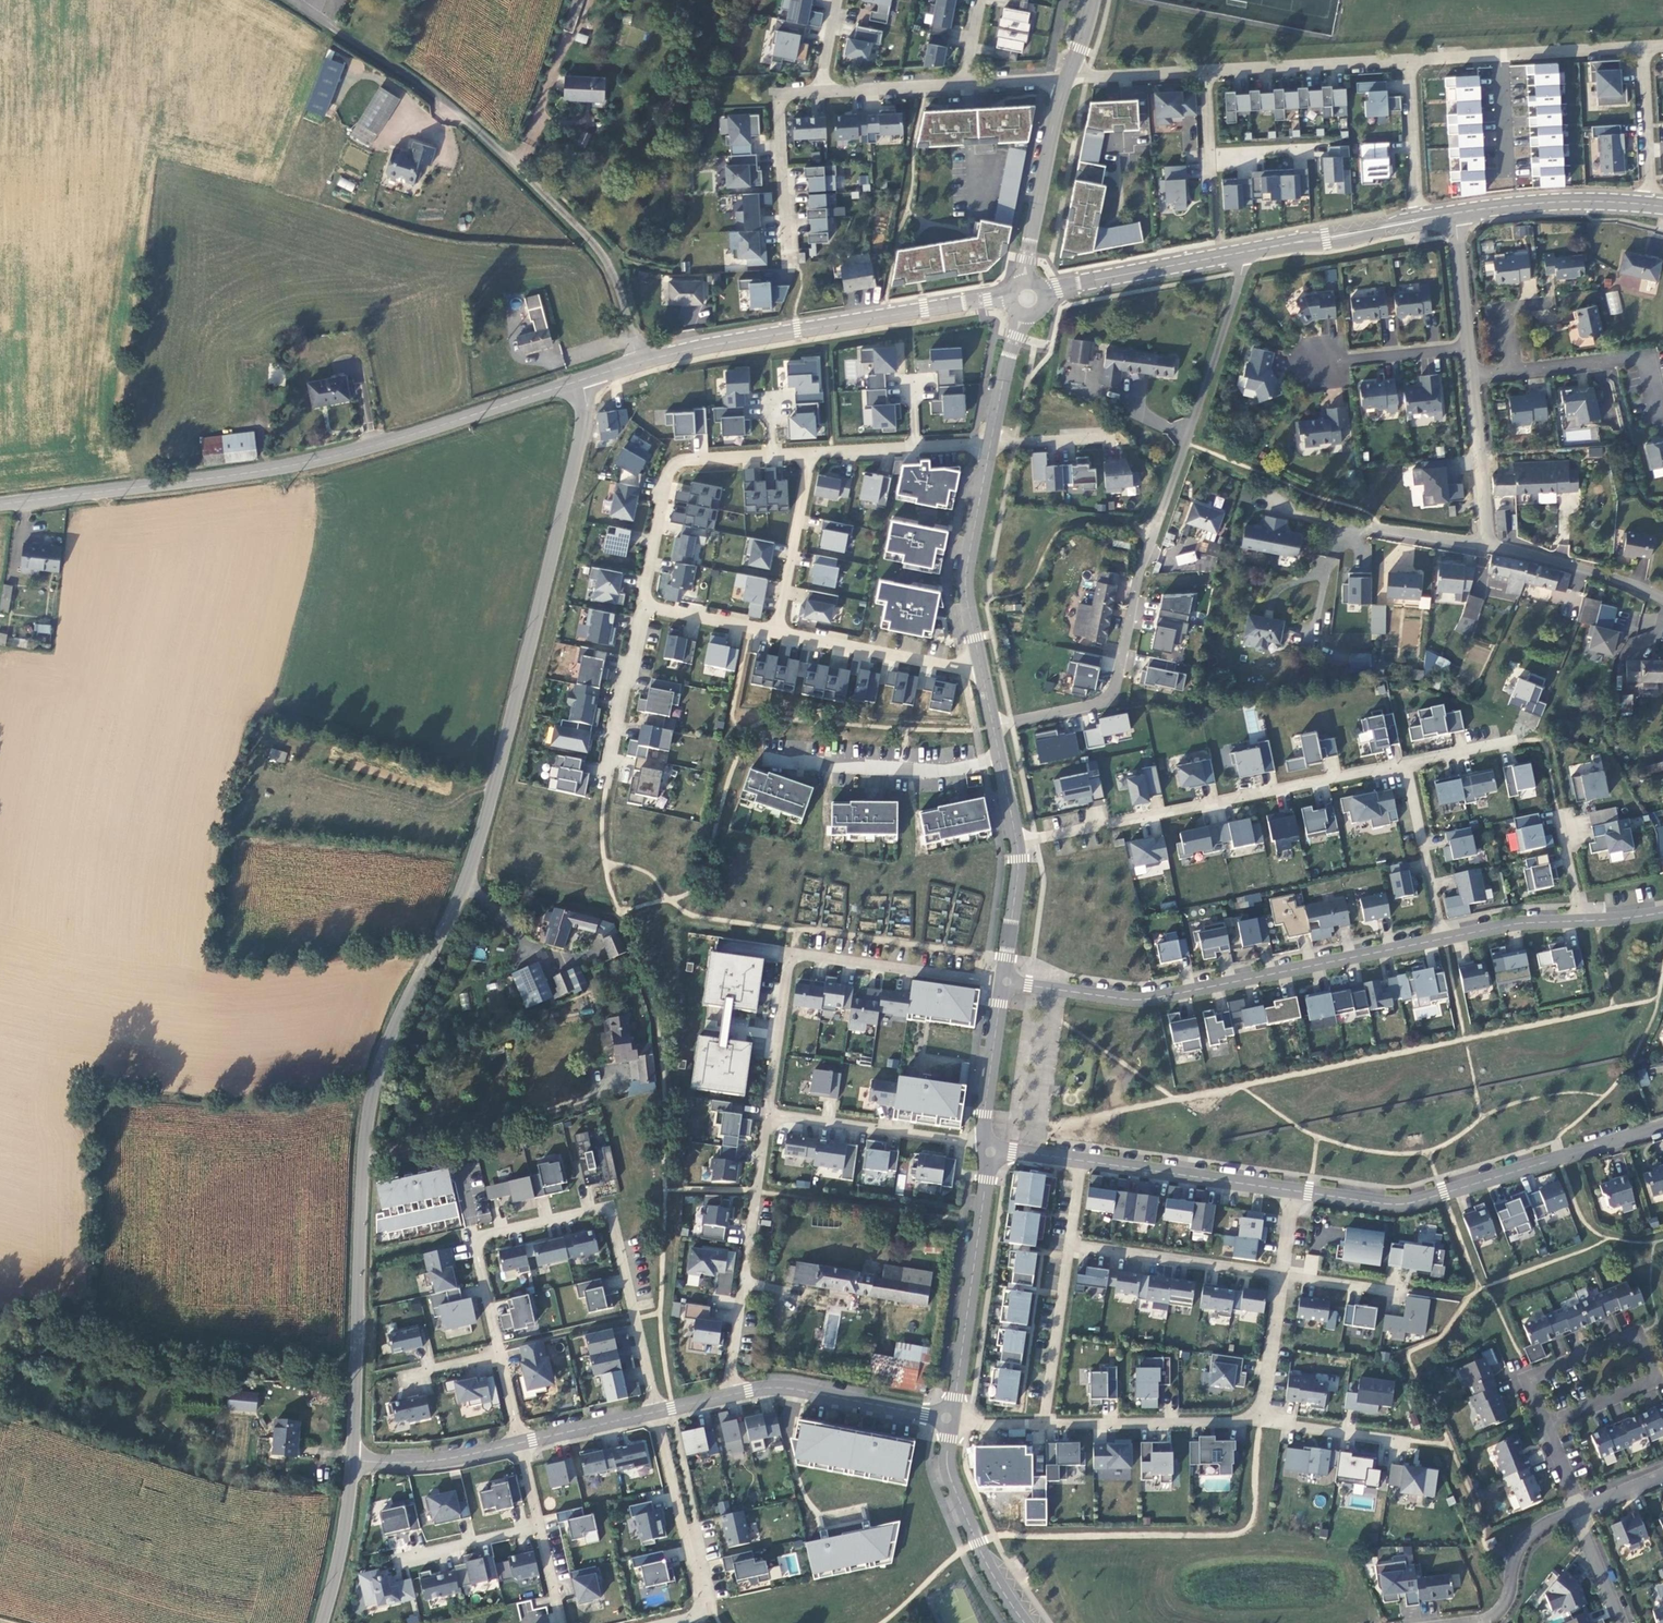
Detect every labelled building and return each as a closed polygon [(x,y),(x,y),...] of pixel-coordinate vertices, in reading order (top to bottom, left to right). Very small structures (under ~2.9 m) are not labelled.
[(820,27),(823,13),(810,10),(812,0),(782,0),(781,9),(789,10),(787,20),(807,24),(820,27)] [(877,3),(878,5),(877,11),(871,10),(869,20),(887,23),(892,0),(862,0),(877,3)] [(1019,10),(1004,7),(1002,18),(1000,17),(996,36),(998,37),(996,47),(1011,50),(1009,59),(1016,60),(1018,51),(1022,52),(1024,42),(1027,43),(1030,23),(1028,23),(1030,12),(1026,12),(1028,0),(1021,0),(1019,10)] [(949,36),(954,8),(936,4),(930,3),(928,14),(934,15),(930,32),(949,36)] [(564,12),(560,26),(567,28),(571,14),(564,12)] [(795,59),(806,61),(809,44),(803,43),(799,42),(801,35),(805,36),(807,24),(787,20),(777,18),(772,43),(775,43),(771,61),(782,63),(783,59),(795,61),(795,59)] [(880,44),(883,31),(857,25),(854,39),(847,38),(844,54),(868,59),(871,42),(880,44)] [(924,66),(943,65),(949,36),(930,32),(924,66)] [(327,58),(305,108),(322,116),(344,66),(327,58)] [(1619,60),(1590,61),(1591,82),(1596,82),(1598,105),(1627,104),(1626,88),(1621,89),(1621,83),(1619,60)] [(1565,187),(1560,63),(1526,64),(1529,132),(1530,132),(1532,178),(1539,177),(1540,188),(1565,187)] [(1446,76),(1448,182),(1460,182),(1460,195),(1484,194),(1482,75),(1446,76)] [(568,79),(567,102),(605,103),(606,80),(568,79)] [(1372,81),(1356,82),(1357,92),(1368,92),(1368,101),(1365,101),(1365,116),(1388,115),(1388,111),(1401,110),(1400,95),(1387,96),(1386,90),(1373,91),(1372,81)] [(1386,90),(1386,81),(1372,81),(1373,91),(1386,90)] [(1332,105),(1346,105),(1346,88),(1332,89),(1331,85),(1321,86),(1321,90),(1322,106),(1323,118),(1333,117),(1332,105)] [(396,98),(377,87),(356,122),(372,132),(375,133),(396,98)] [(1297,91),(1298,107),(1322,106),(1321,90),(1307,90),(1307,87),(1297,87),(1297,91)] [(1273,92),(1274,109),(1275,120),(1285,120),(1284,108),(1298,107),(1297,91),(1283,92),(1283,88),(1273,89),(1273,92)] [(1249,90),(1249,94),(1250,110),(1274,109),(1273,92),(1259,93),(1259,90),(1249,90)] [(1169,115),(1197,113),(1195,91),(1160,93),(1160,97),(1155,97),(1157,123),(1170,122),(1169,115)] [(1237,122),(1236,111),(1250,110),(1249,94),(1235,94),(1235,91),(1225,91),(1226,123),(1237,122)] [(1137,100),(1090,102),(1086,127),(1103,130),(1139,129),(1137,100)] [(1031,105),(924,111),(917,142),(928,141),(928,145),(964,143),(964,138),(997,136),(997,141),(1010,141),(1008,153),(1025,157),(1031,123),(1031,105)] [(867,134),(868,143),(876,142),(876,134),(903,133),(902,112),(896,112),(895,109),(880,110),(880,113),(866,114),(867,134)] [(760,135),(759,114),(729,116),(730,135),(726,135),(726,145),(730,145),(731,155),(751,154),(751,143),(749,143),(748,136),(750,136),(760,135)] [(867,134),(866,114),(833,116),(835,139),(859,137),(859,134),(867,134)] [(827,140),(825,117),(793,118),(794,138),(809,137),(809,141),(827,140)] [(356,122),(348,133),(365,144),(372,132),(356,122)] [(1626,173),(1625,159),(1623,159),(1623,150),(1624,149),(1623,133),(1621,134),(1620,125),(1592,126),(1592,137),(1598,137),(1598,152),(1600,151),(1601,172),(1613,171),(1613,174),(1626,173)] [(1103,130),(1086,127),(1081,150),(1100,154),(1103,130)] [(392,145),(385,168),(387,172),(394,175),(399,172),(403,174),(405,178),(412,180),(416,178),(419,171),(416,170),(419,158),(429,161),(435,144),(412,137),(408,150),(392,145)] [(1390,158),(1389,142),(1360,144),(1361,182),(1372,182),(1372,179),(1389,178),(1389,175),(1393,175),(1393,164),(1390,164),(1389,164),(1388,158),(1390,158)] [(1322,157),(1324,194),(1351,193),(1350,168),(1343,168),(1342,158),(1349,157),(1349,146),(1329,146),(1329,156),(1322,157)] [(1081,171),(1079,180),(1075,179),(1070,207),(1074,208),(1072,220),(1068,219),(1061,250),(1077,253),(1143,241),(1139,222),(1108,228),(1107,232),(1097,230),(1097,226),(1098,225),(1093,224),(1096,212),(1100,213),(1105,185),(1102,185),(1105,166),(1098,164),(1100,154),(1081,150),(1077,170),(1081,171)] [(820,152),(811,153),(812,162),(821,161),(820,152)] [(1025,157),(1008,153),(994,222),(1011,225),(1025,157)] [(726,165),(727,187),(762,185),(762,170),(757,170),(756,154),(751,154),(731,155),(728,155),(729,165),(726,165)] [(808,177),(809,191),(826,190),(825,176),(836,175),(836,165),(804,167),(805,177),(808,177)] [(1187,188),(1185,165),(1165,166),(1165,180),(1160,180),(1161,191),(1166,191),(1167,202),(1175,202),(1175,210),(1186,209),(1185,188),(1187,188)] [(1307,170),(1253,171),(1254,198),(1307,198),(1307,170)] [(1517,185),(1529,185),(1529,170),(1517,170),(1517,185)] [(859,176),(860,191),(870,190),(870,184),(868,184),(867,175),(859,176)] [(352,192),(356,183),(340,176),(336,185),(352,192)] [(1246,197),(1247,179),(1223,179),(1223,208),(1249,208),(1249,197),(1246,197)] [(759,193),(743,194),(744,211),(736,212),(737,231),(761,229),(759,193)] [(809,194),(810,208),(806,208),(807,218),(810,218),(827,217),(826,193),(809,194)] [(845,207),(833,207),(833,216),(845,215),(845,207)] [(808,232),(808,242),(811,242),(815,242),(829,241),(827,217),(810,218),(811,232),(808,232)] [(898,249),(893,280),(904,278),(905,283),(927,279),(926,274),(956,269),(957,274),(987,269),(1000,256),(1003,242),(1008,243),(1011,225),(994,222),(981,219),(977,236),(898,249)] [(759,243),(761,243),(761,229),(737,231),(729,231),(730,249),(733,248),(734,258),(747,257),(747,265),(767,264),(766,249),(760,250),(759,243)] [(1529,280),(1526,252),(1515,254),(1515,258),(1492,261),(1494,281),(1498,283),(1505,282),(1508,284),(1518,283),(1518,282),(1529,280)] [(1581,255),(1553,258),(1552,252),(1542,253),(1544,273),(1554,272),(1555,279),(1574,277),(1575,275),(1583,274),(1581,255)] [(1629,252),(1625,271),(1656,278),(1660,258),(1629,252)] [(874,282),(870,260),(842,265),(846,287),(874,282)] [(956,269),(926,274),(927,279),(957,274),(956,269)] [(1336,270),(1326,270),(1326,281),(1337,281),(1336,270)] [(766,308),(766,300),(778,300),(784,284),(770,284),(770,288),(765,288),(765,284),(765,281),(756,281),(756,277),(733,277),(734,288),(744,287),(745,305),(756,305),(756,308),(766,308)] [(672,298),(701,299),(702,279),(672,278),(672,298)] [(1421,290),(1394,293),(1396,317),(1404,315),(1406,317),(1408,314),(1432,312),(1429,286),(1421,287),(1421,290)] [(1388,315),(1385,289),(1376,290),(1377,294),(1355,296),(1351,299),(1353,317),(1356,321),(1360,321),(1365,317),(1368,319),(1375,319),(1388,315)] [(1610,315),(1623,313),(1618,290),(1605,293),(1610,315)] [(1336,315),(1333,294),(1318,297),(1317,292),(1307,294),(1297,299),(1300,307),(1296,313),(1303,322),(1310,320),(1313,316),(1319,315),(1322,314),(1323,317),(1336,315)] [(534,321),(536,330),(547,327),(549,326),(539,293),(524,298),(531,321),(534,321)] [(1602,334),(1595,304),(1575,309),(1579,321),(1577,323),(1580,336),(1602,334)] [(552,342),(547,327),(536,330),(518,335),(522,351),(552,342)] [(1092,343),(1072,340),(1069,362),(1086,365),(1087,360),(1090,361),(1092,343)] [(1273,351),(1252,345),(1247,364),(1244,375),(1246,376),(1244,385),(1251,388),(1253,386),(1258,390),(1260,393),(1258,394),(1260,400),(1279,391),(1271,371),(1267,370),(1273,351)] [(872,388),(886,387),(885,370),(896,370),(894,346),(860,348),(861,361),(874,361),(874,373),(867,374),(868,388),(872,388)] [(937,385),(963,383),(960,348),(929,349),(932,372),(937,372),(937,385)] [(1172,375),(1174,357),(1105,349),(1101,384),(1119,386),(1121,370),(1172,375)] [(817,401),(823,401),(822,390),(818,391),(818,381),(811,381),(810,373),(817,373),(817,358),(803,359),(803,361),(786,362),(787,386),(796,385),(797,392),(794,392),(794,402),(817,401)] [(723,396),(724,406),(736,405),(743,405),(742,391),(748,391),(747,367),(735,368),(736,370),(724,371),(726,396),(723,396)] [(652,374),(650,368),(633,375),(634,380),(652,374)] [(1417,385),(1403,387),(1405,413),(1421,411),(1427,415),(1434,414),(1434,418),(1441,417),(1437,373),(1420,375),(1421,388),(1417,385)] [(1398,411),(1394,378),(1385,379),(1383,382),(1379,382),(1375,380),(1366,381),(1361,387),(1362,404),(1366,407),(1373,406),(1378,409),(1387,408),(1387,412),(1398,411)] [(347,379),(336,381),(312,386),(316,407),(351,400),(347,379)] [(931,399),(931,412),(943,412),(943,413),(948,413),(948,416),(965,415),(963,383),(937,385),(938,394),(942,394),(942,398),(931,399)] [(1255,390),(1258,394),(1260,393),(1258,390),(1253,386),(1251,388),(1255,390)] [(900,402),(886,403),(886,387),(872,388),(868,388),(865,389),(866,405),(872,404),(873,426),(882,426),(882,431),(895,430),(895,418),(900,418),(900,402)] [(1599,421),(1592,387),(1586,388),(1585,392),(1580,393),(1576,388),(1559,390),(1561,401),(1564,406),(1566,416),(1580,413),(1582,423),(1599,421)] [(1518,395),(1507,397),(1510,422),(1513,425),(1529,423),(1532,418),(1545,417),(1543,391),(1529,393),(1529,396),(1521,397),(1518,395)] [(819,424),(817,401),(794,402),(795,411),(789,418),(791,438),(817,437),(816,424),(819,424)] [(724,406),(713,406),(713,421),(720,420),(721,434),(750,433),(749,418),(743,418),(743,405),(736,405),(724,406)] [(1327,418),(1297,421),(1298,429),(1302,432),(1303,444),(1318,443),(1320,441),(1327,440),(1330,442),(1341,441),(1339,426),(1346,425),(1345,406),(1326,407),(1327,418)] [(706,433),(704,407),(692,407),(692,411),(664,412),(665,424),(673,423),(673,438),(684,438),(684,434),(706,433)] [(620,409),(610,411),(613,422),(622,419),(620,409)] [(610,411),(596,414),(595,419),(600,439),(616,435),(613,422),(610,411)] [(204,438),(206,456),(257,451),(255,434),(204,438)] [(707,434),(694,434),(695,451),(708,451),(707,434)] [(1662,468),(1662,437),(1655,439),(1656,442),(1644,444),(1649,469),(1662,466),(1662,468)] [(621,466),(618,482),(639,486),(642,472),(637,471),(644,460),(646,460),(650,453),(627,439),(614,462),(621,466)] [(1588,457),(1602,457),(1602,448),(1589,447),(1588,457)] [(1062,464),(1046,465),(1045,451),(1032,452),(1034,479),(1045,478),(1046,489),(1063,488),(1063,482),(1062,464)] [(1083,489),(1096,488),(1095,467),(1089,468),(1088,455),(1076,456),(1076,464),(1072,464),(1072,463),(1062,464),(1063,482),(1082,481),(1083,489)] [(1131,470),(1125,457),(1117,461),(1103,462),(1105,490),(1121,489),(1120,485),(1139,484),(1137,470),(1131,471),(1131,470)] [(920,464),(904,465),(896,500),(951,510),(961,466),(931,469),(930,458),(920,459),(920,464)] [(1513,465),(1514,474),(1514,494),(1577,490),(1576,465),(1554,466),(1554,463),(1513,465)] [(1423,484),(1424,504),(1464,502),(1463,483),(1447,484),(1446,467),(1412,468),(1413,485),(1423,484)] [(765,469),(767,512),(789,511),(786,468),(765,469)] [(767,512),(765,469),(744,470),(745,513),(767,512)] [(875,505),(885,507),(891,476),(864,471),(859,497),(876,501),(875,505)] [(837,498),(838,494),(848,496),(851,478),(832,474),(832,476),(818,474),(814,494),(837,498)] [(1495,495),(1514,494),(1514,474),(1495,475),(1492,475),(1493,494),(1495,495)] [(618,482),(616,481),(614,491),(615,491),(613,500),(610,514),(620,516),(619,518),(632,521),(635,507),(633,507),(634,504),(636,502),(639,486),(618,482)] [(675,503),(718,510),(721,489),(692,484),(690,493),(677,491),(675,503)] [(1412,485),(1410,506),(1422,507),(1424,486),(1412,485)] [(694,526),(707,528),(714,529),(718,510),(675,503),(671,521),(683,524),(694,526)] [(1190,506),(1185,523),(1189,524),(1215,531),(1220,514),(1190,506)] [(1507,511),(1496,510),(1496,536),(1503,538),(1503,530),(1507,530),(1507,511)] [(1264,529),(1284,533),(1286,519),(1267,515),(1264,529)] [(919,521),(892,516),(884,559),(903,563),(903,567),(940,575),(950,527),(919,521)] [(851,534),(853,525),(823,519),(817,545),(844,551),(847,534),(851,534)] [(676,561),(690,563),(695,541),(704,543),(707,528),(694,526),(683,524),(680,537),(676,536),(671,560),(676,561)] [(609,525),(603,550),(626,555),(631,529),(609,525)] [(1255,527),(1246,525),(1242,546),(1298,557),(1302,536),(1293,534),(1286,533),(1284,533),(1264,529),(1262,528),(1255,527)] [(1215,542),(1217,534),(1207,531),(1205,539),(1215,542)] [(1653,536),(1626,533),(1623,535),(1622,541),(1625,543),(1623,555),(1638,556),(1638,554),(1651,556),(1653,536)] [(774,541),(749,536),(746,552),(750,553),(748,563),(769,567),(774,541)] [(1192,539),(1194,547),(1197,558),(1212,552),(1213,543),(1192,539)] [(35,567),(59,571),(62,550),(27,546),(24,573),(34,575),(35,567)] [(1170,555),(1174,566),(1197,558),(1194,547),(1170,555)] [(835,566),(837,558),(816,554),(812,573),(814,573),(812,581),(834,586),(838,567),(835,566)] [(1508,583),(1508,587),(1519,592),(1523,582),(1528,561),(1512,558),(1492,555),(1488,573),(1491,573),(1490,579),(1508,583)] [(690,588),(695,564),(690,563),(676,561),(671,585),(690,588)] [(1563,591),(1568,573),(1537,566),(1537,563),(1528,561),(1523,582),(1563,591)] [(1472,569),(1461,568),(1461,565),(1436,563),(1434,590),(1454,592),(1453,600),(1463,601),(1464,598),(1465,595),(1470,580),(1472,569)] [(591,565),(589,577),(597,579),(593,598),(623,604),(625,593),(618,591),(622,571),(591,565)] [(1100,639),(1113,574),(1091,570),(1085,602),(1080,626),(1075,624),(1073,631),(1073,634),(1100,639)] [(767,578),(736,572),(734,584),(744,586),(742,599),(750,600),(748,614),(759,616),(767,578)] [(1389,573),(1388,595),(1420,597),(1421,574),(1389,573)] [(940,593),(941,587),(914,582),(909,585),(879,579),(875,603),(883,605),(879,627),(931,638),(938,606),(944,608),(940,593)] [(15,586),(5,585),(3,606),(2,610),(11,612),(15,586)] [(838,595),(809,589),(806,604),(801,603),(799,615),(830,621),(834,604),(836,604),(838,595)] [(1193,591),(1158,594),(1154,615),(1184,621),(1186,609),(1189,609),(1193,591)] [(1464,598),(1463,601),(1458,615),(1473,620),(1479,599),(1465,595),(1464,598)] [(1582,607),(1598,611),(1599,605),(1600,602),(1584,598),(1582,607)] [(1069,630),(1073,631),(1075,624),(1080,626),(1085,602),(1075,600),(1069,630)] [(1385,604),(1369,603),(1369,632),(1383,633),(1383,623),(1385,623),(1385,604)] [(1615,609),(1599,605),(1598,611),(1594,627),(1590,626),(1587,636),(1591,637),(1588,649),(1611,655),(1614,643),(1618,644),(1621,634),(1603,629),(1604,624),(1611,626),(1615,609)] [(614,612),(589,607),(586,623),(589,624),(587,638),(612,643),(615,631),(611,630),(612,626),(614,612)] [(1594,627),(1598,611),(1582,607),(1578,623),(1590,626),(1594,627)] [(1283,621),(1248,614),(1243,645),(1255,647),(1257,650),(1263,651),(1267,649),(1268,640),(1280,642),(1280,640),(1283,621)] [(1182,634),(1185,621),(1184,621),(1154,615),(1148,647),(1168,651),(1170,641),(1177,642),(1178,633),(1182,634)] [(50,634),(51,625),(35,624),(34,633),(50,634)] [(664,658),(692,664),(696,641),(680,638),(682,630),(670,628),(664,658)] [(739,650),(725,647),(726,639),(710,636),(704,665),(735,671),(739,650)] [(1484,663),(1490,649),(1475,643),(1469,658),(1484,663)] [(599,689),(601,679),(607,680),(609,669),(603,668),(605,660),(594,658),(596,649),(580,646),(577,663),(580,664),(576,684),(599,689)] [(1100,679),(1095,678),(1099,655),(1071,650),(1069,661),(1066,660),(1064,673),(1072,674),(1069,693),(1083,696),(1085,688),(1098,690),(1100,679)] [(1369,653),(1350,653),(1350,674),(1369,674),(1369,653)] [(751,685),(772,689),(777,665),(779,658),(757,654),(751,685)] [(1183,672),(1171,669),(1173,660),(1146,655),(1144,669),(1139,668),(1136,682),(1152,685),(1153,681),(1172,685),(1172,686),(1180,688),(1183,672)] [(794,693),(797,677),(800,661),(800,660),(788,658),(787,667),(777,665),(772,689),(794,693)] [(1643,658),(1643,660),(1642,681),(1662,681),(1662,659),(1643,658)] [(852,699),(875,703),(880,674),(858,668),(859,661),(853,660),(851,670),(850,674),(857,676),(852,699)] [(1627,681),(1642,681),(1643,660),(1627,660),(1627,681)] [(823,698),(830,666),(800,661),(797,677),(804,678),(801,695),(823,698)] [(845,703),(850,674),(851,670),(830,666),(823,698),(845,703)] [(1522,670),(1508,703),(1541,717),(1546,704),(1537,700),(1546,679),(1522,670)] [(916,690),(919,676),(888,671),(885,686),(894,688),(892,703),(914,707),(916,690)] [(1412,671),(1411,679),(1424,680),(1425,673),(1412,671)] [(950,713),(956,684),(936,681),(936,679),(919,676),(916,690),(932,693),(929,709),(950,713)] [(663,729),(665,716),(669,717),(672,704),(678,705),(680,694),(679,694),(681,684),(652,678),(647,700),(639,698),(636,711),(648,713),(645,726),(663,729)] [(596,698),(597,698),(599,689),(576,684),(575,684),(573,693),(569,692),(566,704),(572,705),(569,721),(579,723),(597,726),(601,709),(596,708),(596,705),(595,704),(596,698)] [(1631,695),(1622,695),(1622,708),(1631,708),(1631,695)] [(1429,734),(1430,737),(1464,730),(1459,710),(1444,713),(1442,705),(1417,710),(1420,725),(1408,727),(1411,740),(1424,738),(1423,735),(1429,734)] [(671,716),(680,717),(681,709),(672,708),(671,716)] [(1399,743),(1392,713),(1382,715),(1381,709),(1371,711),(1372,717),(1360,719),(1363,732),(1372,730),(1374,740),(1368,741),(1370,752),(1383,749),(1382,745),(1388,744),(1388,745),(1399,743)] [(1536,729),(1540,718),(1520,710),(1516,722),(1536,729)] [(1082,730),(1086,747),(1103,743),(1101,734),(1129,728),(1125,712),(1097,718),(1098,722),(1094,723),(1095,727),(1082,730)] [(562,719),(560,727),(555,726),(551,745),(587,752),(590,733),(577,731),(579,723),(569,721),(562,719)] [(639,741),(630,739),(626,755),(636,757),(646,759),(648,748),(659,750),(663,729),(645,726),(642,725),(639,741)] [(1044,762),(1079,754),(1074,732),(1064,734),(1057,736),(1056,733),(1055,729),(1032,734),(1037,755),(1042,754),(1044,762)] [(1306,766),(1306,762),(1322,759),(1321,756),(1337,753),(1334,736),(1318,739),(1316,729),(1299,733),(1303,755),(1285,759),(1287,770),(1306,766)] [(1239,776),(1250,774),(1250,772),(1256,770),(1257,772),(1274,769),(1268,738),(1257,740),(1258,746),(1229,752),(1232,763),(1236,762),(1239,776)] [(270,748),(268,760),(284,763),(287,752),(270,748)] [(583,772),(585,760),(557,755),(555,767),(559,768),(557,779),(558,779),(556,790),(585,796),(589,777),(582,776),(583,772)] [(657,799),(664,762),(646,759),(636,757),(633,770),(640,771),(638,777),(632,776),(627,802),(642,805),(644,796),(657,799)] [(1210,757),(1176,764),(1180,785),(1188,783),(1189,786),(1215,781),(1210,757)] [(1517,791),(1534,787),(1529,761),(1502,766),(1508,796),(1518,794),(1517,791)] [(1161,792),(1155,764),(1141,767),(1142,773),(1126,776),(1132,803),(1149,799),(1148,795),(1161,792)] [(769,774),(751,767),(740,798),(802,820),(813,789),(795,782),(791,792),(787,790),(790,781),(782,778),(783,775),(769,774)] [(1459,775),(1464,800),(1465,803),(1476,801),(1475,798),(1486,796),(1485,792),(1496,790),(1491,769),(1475,772),(1476,775),(1469,776),(1469,773),(1459,775)] [(1585,799),(1608,794),(1603,770),(1571,776),(1574,791),(1583,790),(1585,799)] [(1087,771),(1053,779),(1056,792),(1062,791),(1064,799),(1077,796),(1078,803),(1088,801),(1086,794),(1091,793),(1092,800),(1104,797),(1099,773),(1088,776),(1087,771)] [(1459,775),(1434,780),(1439,805),(1464,800),(1459,775)] [(1355,795),(1340,798),(1343,812),(1349,811),(1351,823),(1370,819),(1372,827),(1390,824),(1387,811),(1395,809),(1391,789),(1355,797),(1355,795)] [(1583,790),(1574,791),(1576,801),(1585,799),(1583,790)] [(951,802),(938,808),(919,812),(926,844),(990,830),(984,798),(965,802),(967,812),(962,813),(960,803),(951,805),(951,802)] [(864,799),(851,803),(831,802),(831,835),(897,836),(897,803),(878,803),(878,813),(873,812),(873,803),(864,803),(864,799)] [(1326,834),(1338,831),(1332,801),(1324,803),(1325,808),(1312,811),(1311,806),(1301,808),(1306,834),(1325,830),(1326,834)] [(1293,809),(1266,815),(1271,841),(1274,840),(1276,851),(1292,848),(1290,841),(1299,840),(1293,809)] [(1398,820),(1395,809),(1387,811),(1390,822),(1398,820)] [(1520,851),(1552,844),(1550,834),(1543,836),(1538,812),(1513,817),(1516,829),(1515,829),(1520,851)] [(1233,848),(1263,842),(1259,823),(1250,825),(1249,818),(1237,820),(1238,823),(1235,824),(1234,822),(1218,825),(1222,842),(1231,840),(1233,848)] [(1630,829),(1628,818),(1604,823),(1606,833),(1599,835),(1600,840),(1589,842),(1591,853),(1607,849),(1608,853),(1621,850),(1622,853),(1633,851),(1629,829),(1630,829)] [(1160,822),(1142,825),(1143,837),(1162,835),(1160,822)] [(1604,823),(1591,826),(1594,841),(1600,840),(1599,835),(1606,833),(1604,823)] [(1222,842),(1218,825),(1207,827),(1207,829),(1197,831),(1197,829),(1179,833),(1181,842),(1176,843),(1179,858),(1193,856),(1192,852),(1202,850),(1203,854),(1219,850),(1218,844),(1222,843),(1222,842)] [(1476,854),(1470,827),(1445,832),(1447,842),(1448,841),(1449,846),(1442,847),(1445,861),(1476,854)] [(1168,860),(1163,836),(1153,838),(1153,840),(1139,843),(1138,841),(1127,844),(1130,857),(1133,856),(1135,866),(1145,864),(1146,867),(1159,864),(1158,862),(1168,860)] [(1523,868),(1528,891),(1549,886),(1548,879),(1558,878),(1555,866),(1549,867),(1547,854),(1525,859),(1527,868),(1523,868)] [(1402,898),(1417,895),(1413,876),(1409,877),(1406,862),(1390,865),(1392,874),(1389,874),(1394,898),(1402,897),(1402,898)] [(1470,913),(1468,904),(1485,900),(1478,868),(1453,873),(1455,884),(1457,883),(1459,895),(1444,898),(1448,918),(1470,913)] [(1260,893),(1236,897),(1238,907),(1262,903),(1260,893)] [(1373,918),(1373,919),(1390,916),(1385,893),(1359,898),(1364,920),(1373,918)] [(1285,923),(1288,937),(1310,933),(1309,930),(1307,922),(1304,905),(1296,907),(1293,894),(1269,899),(1274,925),(1285,923)] [(1319,928),(1309,930),(1310,933),(1311,941),(1331,937),(1330,932),(1329,927),(1332,926),(1339,925),(1339,926),(1350,924),(1344,897),(1343,897),(1344,899),(1335,900),(1335,899),(1304,905),(1307,922),(1318,920),(1319,928)] [(1162,910),(1177,906),(1175,900),(1160,904),(1162,910)] [(596,933),(600,920),(552,909),(551,913),(545,912),(544,919),(549,921),(547,928),(551,929),(547,945),(564,949),(569,927),(596,933)] [(1265,917),(1237,922),(1243,948),(1253,946),(1253,945),(1269,941),(1265,917)] [(1203,929),(1192,931),(1195,942),(1199,941),(1203,959),(1216,956),(1215,951),(1219,950),(1220,951),(1229,949),(1224,922),(1203,926),(1203,929)] [(610,958),(625,953),(615,924),(605,934),(607,939),(604,940),(610,958)] [(1176,931),(1165,933),(1167,942),(1156,944),(1160,963),(1181,959),(1181,956),(1177,939),(1176,931)] [(1189,954),(1185,938),(1177,939),(1181,956),(1189,954)] [(1574,968),(1570,950),(1566,951),(1564,940),(1548,944),(1552,964),(1555,963),(1557,972),(1574,968)] [(474,961),(486,961),(486,948),(474,948),(474,961)] [(1575,970),(1584,968),(1579,948),(1570,950),(1574,968),(1575,970)] [(1494,972),(1497,984),(1530,977),(1524,950),(1500,955),(1503,970),(1494,972)] [(751,1011),(753,998),(758,999),(761,981),(755,980),(756,972),(762,973),(764,960),(716,953),(713,970),(708,969),(706,982),(712,983),(708,1005),(724,1007),(732,1009),(751,1011)] [(1463,992),(1489,987),(1484,963),(1468,966),(1467,961),(1458,963),(1463,992)] [(1442,967),(1430,969),(1431,971),(1426,972),(1424,964),(1411,967),(1413,978),(1406,979),(1409,994),(1418,992),(1419,996),(1428,994),(1429,1001),(1448,997),(1442,967)] [(535,967),(512,976),(525,1009),(547,1000),(535,967)] [(573,991),(586,986),(579,967),(565,972),(573,991)] [(565,972),(547,979),(554,999),(573,991),(565,972)] [(853,986),(836,983),(837,977),(826,976),(825,982),(821,1008),(821,1009),(835,1011),(835,1007),(850,1009),(852,998),(853,986)] [(1368,1010),(1392,1005),(1391,999),(1401,997),(1396,976),(1386,978),(1388,988),(1381,990),(1379,980),(1363,983),(1368,1010)] [(793,1004),(821,1008),(825,982),(814,980),(813,987),(796,984),(793,1004)] [(979,990),(912,980),(910,994),(907,1017),(907,1019),(911,1020),(912,1014),(926,1016),(925,1020),(935,1022),(936,1016),(950,1018),(949,1024),(974,1027),(977,1008),(972,1008),(974,994),(979,995),(979,990)] [(706,982),(703,1005),(708,1005),(712,983),(706,982)] [(1341,991),(1340,985),(1329,987),(1329,990),(1334,1014),(1354,1010),(1355,1017),(1369,1014),(1368,1010),(1363,983),(1348,986),(1349,989),(1341,991)] [(870,1001),(872,988),(865,987),(863,1000),(870,1001)] [(882,990),(872,988),(870,1001),(863,1000),(852,998),(850,1009),(849,1019),(866,1021),(866,1023),(877,1024),(879,1011),(882,990)] [(910,994),(882,990),(879,1011),(893,1013),(893,1015),(907,1017),(910,994)] [(1309,1020),(1334,1014),(1329,990),(1304,995),(1309,1020)] [(459,994),(462,1010),(470,1008),(467,992),(459,994)] [(1300,1018),(1296,997),(1273,1001),(1274,1007),(1263,1009),(1266,1025),(1300,1018)] [(1231,1023),(1243,1021),(1245,1027),(1255,1025),(1255,1029),(1267,1026),(1266,1025),(1263,1009),(1262,1004),(1250,1006),(1251,1008),(1246,1009),(1244,998),(1227,1001),(1229,1010),(1231,1023)] [(720,1031),(719,1039),(728,1040),(732,1009),(724,1007),(721,1022),(720,1031)] [(1229,1010),(1220,1012),(1221,1017),(1215,1018),(1214,1013),(1213,1009),(1202,1011),(1209,1046),(1220,1044),(1219,1040),(1226,1038),(1225,1036),(1234,1035),(1231,1023),(1229,1010)] [(1183,1052),(1201,1048),(1195,1017),(1181,1020),(1179,1011),(1167,1014),(1173,1043),(1181,1041),(1183,1052)] [(620,1062),(626,1062),(624,1038),(631,1037),(631,1016),(608,1018),(609,1030),(612,1030),(614,1054),(619,1054),(620,1062)] [(746,1041),(747,1036),(766,1038),(768,1020),(752,1018),(752,1020),(731,1018),(729,1032),(734,1033),(733,1039),(746,1041)] [(720,1031),(721,1022),(706,1019),(705,1029),(720,1031)] [(719,1039),(698,1036),(697,1046),(703,1046),(700,1065),(695,1064),(693,1075),(699,1076),(697,1089),(739,1095),(742,1073),(748,1074),(752,1044),(728,1040),(719,1039)] [(639,1086),(654,1085),(649,1047),(631,1047),(631,1037),(624,1038),(626,1062),(638,1061),(639,1086)] [(697,1046),(695,1064),(700,1065),(703,1046),(697,1046)] [(896,1068),(898,1060),(888,1058),(887,1066),(896,1068)] [(959,1085),(966,1086),(969,1062),(962,1061),(959,1085)] [(1637,1070),(1640,1086),(1649,1084),(1646,1068),(1637,1070)] [(841,1074),(814,1070),(810,1094),(838,1098),(841,1074)] [(742,1073),(739,1095),(745,1096),(748,1074),(742,1073)] [(961,1122),(966,1086),(959,1085),(930,1081),(931,1075),(923,1074),(922,1080),(898,1076),(897,1083),(894,1106),(892,1119),(897,1120),(898,1113),(911,1115),(910,1122),(916,1123),(917,1116),(936,1118),(935,1125),(940,1126),(941,1119),(961,1122)] [(897,1083),(872,1080),(869,1101),(879,1102),(878,1103),(894,1106),(897,1083)] [(732,1102),(712,1100),(711,1111),(717,1112),(716,1124),(721,1124),(720,1135),(738,1139),(739,1135),(749,1136),(752,1119),(741,1118),(740,1119),(735,1118),(736,1114),(731,1113),(732,1102)] [(911,1115),(898,1113),(897,1120),(910,1122),(911,1115)] [(936,1118),(917,1116),(916,1123),(935,1125),(936,1118)] [(961,1122),(941,1119),(940,1126),(960,1129),(961,1122)] [(618,1179),(610,1145),(596,1148),(597,1155),(593,1156),(587,1131),(573,1134),(583,1176),(597,1173),(594,1160),(598,1159),(604,1182),(618,1179)] [(814,1158),(817,1139),(798,1136),(798,1135),(787,1133),(784,1154),(814,1158)] [(853,1180),(858,1145),(837,1142),(837,1143),(830,1142),(830,1141),(817,1139),(814,1158),(813,1164),(843,1169),(841,1178),(853,1180)] [(899,1151),(889,1149),(889,1152),(885,1151),(886,1142),(867,1139),(863,1168),(865,1169),(865,1173),(877,1175),(878,1170),(887,1172),(887,1169),(896,1170),(899,1151)] [(737,1148),(721,1145),(719,1159),(712,1158),(710,1170),(713,1170),(712,1181),(736,1181),(739,1162),(735,1161),(737,1148)] [(956,1159),(924,1154),(923,1159),(913,1158),(912,1168),(911,1168),(910,1174),(916,1175),(915,1180),(941,1184),(941,1185),(952,1187),(956,1159)] [(540,1173),(530,1176),(535,1198),(545,1195),(544,1191),(548,1190),(549,1194),(563,1191),(561,1183),(567,1182),(565,1172),(562,1173),(559,1162),(549,1164),(549,1162),(538,1165),(540,1173)] [(1641,1175),(1644,1185),(1647,1184),(1651,1196),(1662,1192),(1662,1165),(1659,1166),(1660,1168),(1652,1171),(1641,1175)] [(448,1166),(377,1182),(377,1187),(382,1210),(389,1208),(391,1216),(385,1218),(384,1213),(377,1214),(377,1233),(387,1230),(388,1233),(459,1217),(448,1166)] [(1019,1171),(1014,1171),(1004,1242),(1009,1242),(1013,1211),(1015,1203),(1019,1171)] [(1045,1175),(1019,1171),(1015,1203),(1040,1207),(1044,1183),(1045,1175)] [(530,1176),(494,1184),(497,1198),(514,1194),(516,1202),(535,1198),(530,1176)] [(480,1177),(469,1181),(475,1194),(486,1190),(480,1177)] [(1544,1213),(1568,1204),(1558,1180),(1545,1185),(1546,1187),(1527,1194),(1531,1204),(1536,1219),(1545,1216),(1544,1213)] [(1624,1180),(1598,1189),(1599,1194),(1603,1198),(1605,1205),(1609,1209),(1631,1201),(1624,1180)] [(1051,1184),(1044,1183),(1040,1207),(1047,1208),(1051,1184)] [(485,1186),(488,1200),(497,1198),(494,1184),(485,1186)] [(1086,1208),(1113,1212),(1116,1191),(1089,1187),(1086,1208)] [(1523,1207),(1531,1204),(1527,1194),(1525,1189),(1510,1195),(1511,1198),(1512,1200),(1505,1203),(1504,1200),(1493,1203),(1504,1230),(1515,1226),(1518,1234),(1531,1229),(1523,1207)] [(1137,1194),(1116,1191),(1113,1212),(1112,1218),(1133,1221),(1137,1194)] [(732,1199),(722,1198),(723,1195),(704,1194),(703,1205),(707,1206),(705,1223),(703,1223),(701,1234),(725,1237),(727,1218),(732,1218),(734,1207),(731,1206),(732,1199)] [(1154,1224),(1158,1197),(1137,1194),(1133,1221),(1154,1224)] [(1166,1198),(1163,1219),(1191,1223),(1194,1202),(1166,1198)] [(1471,1211),(1462,1213),(1472,1239),(1482,1236),(1484,1241),(1497,1236),(1484,1201),(1473,1205),(1475,1209),(1476,1212),(1472,1213),(1471,1211)] [(1194,1202),(1191,1223),(1190,1229),(1211,1232),(1215,1205),(1194,1202)] [(1260,1239),(1265,1240),(1267,1226),(1262,1226),(1264,1212),(1247,1209),(1246,1217),(1241,1217),(1238,1236),(1260,1239)] [(1035,1246),(1036,1238),(1043,1239),(1046,1215),(1013,1211),(1009,1242),(1014,1243),(1019,1244),(1030,1245),(1035,1246)] [(1656,1216),(1648,1219),(1652,1229),(1660,1225),(1656,1216)] [(444,1226),(458,1224),(457,1218),(443,1220),(444,1226)] [(1384,1233),(1346,1227),(1344,1245),(1338,1244),(1336,1257),(1380,1264),(1384,1233)] [(568,1258),(599,1251),(594,1230),(581,1233),(581,1232),(563,1236),(568,1258)] [(1232,1257),(1257,1260),(1260,1239),(1238,1236),(1224,1234),(1223,1244),(1234,1245),(1232,1257)] [(528,1244),(530,1256),(535,1255),(538,1266),(568,1258),(563,1236),(546,1240),(546,1242),(534,1245),(533,1243),(528,1244)] [(1388,1265),(1408,1268),(1409,1265),(1417,1266),(1417,1269),(1430,1271),(1431,1263),(1442,1265),(1444,1250),(1433,1248),(1434,1241),(1421,1239),(1420,1246),(1391,1242),(1388,1265)] [(1014,1243),(1013,1250),(1010,1250),(1008,1266),(1014,1267),(1012,1282),(1008,1282),(1007,1289),(1004,1289),(1000,1321),(1003,1321),(1002,1329),(999,1328),(996,1344),(1003,1345),(1000,1360),(997,1360),(996,1368),(993,1367),(989,1399),(992,1400),(991,1403),(1000,1405),(1001,1401),(1015,1403),(1020,1371),(1012,1370),(1006,1369),(1007,1362),(1013,1363),(1021,1364),(1026,1332),(1018,1331),(1011,1330),(1012,1323),(1019,1324),(1027,1325),(1031,1293),(1023,1292),(1017,1291),(1018,1284),(1024,1284),(1032,1286),(1037,1254),(1029,1253),(1018,1251),(1019,1244),(1014,1243)] [(1018,1251),(1029,1253),(1030,1245),(1019,1244),(1018,1251)] [(525,1245),(507,1249),(507,1250),(499,1252),(503,1271),(519,1268),(520,1273),(530,1271),(527,1257),(525,1245)] [(702,1250),(691,1248),(688,1274),(701,1275),(701,1273),(712,1274),(712,1270),(725,1271),(726,1269),(728,1250),(702,1246),(702,1250)] [(427,1287),(434,1285),(436,1293),(447,1290),(460,1287),(458,1277),(455,1277),(453,1267),(455,1267),(451,1247),(424,1254),(428,1272),(424,1273),(427,1287)] [(734,1270),(736,1251),(728,1250),(726,1269),(734,1270)] [(1317,1276),(1321,1256),(1306,1253),(1303,1273),(1317,1276)] [(882,1278),(795,1263),(791,1283),(925,1306),(930,1276),(903,1271),(902,1267),(884,1264),(882,1278)] [(1078,1265),(1076,1278),(1084,1280),(1086,1266),(1078,1265)] [(1084,1280),(1076,1278),(1074,1291),(1083,1292),(1084,1285),(1106,1288),(1107,1284),(1109,1269),(1086,1266),(1084,1280)] [(1115,1291),(1138,1294),(1140,1274),(1141,1271),(1133,1270),(1133,1273),(1109,1269),(1107,1284),(1115,1285),(1115,1291)] [(1172,1278),(1140,1274),(1138,1294),(1137,1298),(1169,1302),(1172,1278)] [(601,1278),(576,1284),(579,1298),(585,1297),(589,1313),(613,1307),(610,1293),(603,1295),(603,1292),(604,1291),(601,1278)] [(1169,1302),(1168,1303),(1192,1306),(1195,1281),(1172,1278),(1169,1302)] [(1234,1290),(1221,1288),(1221,1285),(1203,1283),(1200,1306),(1219,1309),(1218,1315),(1231,1317),(1232,1309),(1234,1290)] [(1636,1307),(1643,1304),(1637,1288),(1629,1292),(1625,1283),(1603,1292),(1612,1312),(1620,1309),(1621,1311),(1635,1305),(1636,1307)] [(1266,1291),(1243,1288),(1242,1291),(1234,1290),(1232,1309),(1240,1310),(1241,1308),(1263,1312),(1266,1291)] [(1603,1316),(1612,1312),(1603,1292),(1595,1295),(1596,1297),(1588,1301),(1583,1289),(1573,1294),(1578,1305),(1586,1325),(1603,1318),(1603,1316)] [(430,1294),(435,1317),(441,1315),(444,1328),(476,1321),(471,1299),(450,1304),(447,1290),(436,1293),(430,1294)] [(507,1299),(510,1312),(500,1315),(503,1330),(514,1327),(515,1330),(528,1327),(527,1324),(535,1322),(533,1311),(535,1310),(532,1294),(507,1299)] [(1330,1300),(1300,1296),(1297,1317),(1327,1321),(1330,1300)] [(1425,1334),(1429,1299),(1406,1296),(1403,1317),(1390,1315),(1388,1331),(1399,1332),(1400,1330),(1425,1334)] [(679,1316),(680,1302),(672,1302),(671,1316),(679,1316)] [(690,1337),(688,1349),(706,1352),(707,1343),(723,1345),(725,1332),(721,1332),(722,1322),(709,1320),(711,1306),(687,1303),(685,1317),(696,1319),(693,1337),(690,1337)] [(1374,1328),(1377,1307),(1355,1304),(1346,1303),(1343,1323),(1352,1324),(1352,1325),(1374,1328)] [(1570,1332),(1586,1325),(1578,1305),(1562,1311),(1561,1309),(1552,1313),(1560,1334),(1569,1330),(1570,1332)] [(1560,1334),(1552,1313),(1545,1316),(1545,1318),(1533,1323),(1532,1322),(1522,1326),(1531,1346),(1524,1349),(1531,1364),(1546,1358),(1539,1343),(1544,1341),(1545,1343),(1554,1339),(1553,1337),(1560,1334)] [(1385,1314),(1382,1330),(1388,1331),(1390,1315),(1385,1314)] [(388,1335),(393,1353),(423,1346),(419,1326),(409,1328),(410,1330),(388,1335)] [(615,1337),(613,1328),(586,1334),(591,1355),(617,1349),(616,1342),(615,1337)] [(628,1334),(615,1337),(616,1342),(621,1341),(621,1339),(629,1337),(628,1334)] [(623,1348),(631,1346),(630,1342),(629,1337),(621,1339),(621,1341),(623,1348)] [(903,1386),(929,1389),(935,1346),(897,1341),(895,1360),(906,1362),(903,1386)] [(520,1378),(526,1401),(538,1398),(537,1394),(548,1392),(546,1382),(554,1381),(544,1342),(521,1348),(525,1364),(523,1365),(526,1377),(520,1378)] [(601,1374),(622,1370),(620,1362),(619,1357),(617,1349),(591,1355),(595,1376),(601,1374)] [(1496,1388),(1488,1369),(1498,1365),(1492,1350),(1482,1355),(1484,1360),(1464,1368),(1472,1386),(1468,1387),(1473,1398),(1494,1389),(1496,1388)] [(1243,1357),(1212,1353),(1209,1371),(1212,1372),(1210,1384),(1233,1388),(1234,1384),(1244,1386),(1246,1371),(1241,1371),(1243,1357)] [(633,1354),(619,1357),(620,1362),(626,1361),(625,1360),(633,1358),(633,1354)] [(895,1360),(874,1357),(870,1383),(903,1386),(906,1362),(895,1360)] [(1153,1391),(1157,1387),(1157,1384),(1170,1384),(1170,1357),(1142,1357),(1142,1376),(1137,1376),(1137,1398),(1142,1398),(1142,1407),(1157,1407),(1157,1398),(1157,1395),(1153,1391)] [(627,1368),(635,1367),(633,1358),(625,1360),(626,1361),(627,1368)] [(1117,1398),(1117,1365),(1101,1366),(1101,1371),(1090,1371),(1090,1384),(1088,1384),(1088,1393),(1090,1393),(1091,1404),(1102,1404),(1102,1398),(1117,1398)] [(625,1385),(622,1370),(601,1374),(607,1402),(628,1397),(627,1390),(625,1385)] [(1310,1406),(1324,1408),(1328,1383),(1315,1381),(1316,1377),(1289,1373),(1285,1399),(1310,1402),(1310,1406)] [(482,1403),(483,1408),(489,1411),(493,1405),(501,1404),(494,1374),(466,1380),(465,1377),(445,1382),(447,1392),(456,1390),(459,1402),(469,1400),(470,1406),(482,1403)] [(1395,1381),(1360,1376),(1357,1393),(1346,1391),(1344,1407),(1377,1412),(1378,1404),(1391,1406),(1395,1381)] [(639,1382),(625,1385),(627,1390),(632,1388),(632,1387),(640,1385),(639,1382)] [(634,1396),(642,1394),(640,1385),(632,1387),(632,1388),(634,1396)] [(305,1388),(281,1386),(281,1394),(304,1397),(305,1388)] [(1498,1398),(1494,1389),(1473,1398),(1469,1399),(1477,1415),(1481,1419),(1485,1428),(1493,1425),(1495,1427),(1508,1422),(1503,1411),(1504,1408),(1499,1398),(1498,1398)] [(259,1395),(230,1393),(230,1411),(258,1413),(259,1395)] [(409,1422),(431,1417),(426,1396),(417,1398),(417,1395),(406,1398),(406,1400),(388,1404),(390,1415),(394,1414),(396,1422),(408,1419),(409,1422)] [(1657,1411),(1656,1409),(1639,1416),(1648,1437),(1662,1430),(1662,1409),(1657,1411)] [(732,1453),(744,1451),(742,1443),(737,1422),(737,1420),(730,1421),(728,1411),(719,1413),(727,1449),(731,1449),(732,1453)] [(763,1414),(745,1418),(745,1420),(750,1441),(781,1434),(776,1413),(763,1416),(763,1414)] [(1630,1444),(1648,1437),(1639,1416),(1622,1423),(1623,1425),(1615,1429),(1623,1450),(1631,1446),(1630,1444)] [(914,1445),(915,1441),(798,1419),(795,1439),(790,1438),(795,1458),(810,1461),(809,1466),(814,1467),(815,1462),(828,1465),(827,1470),(833,1471),(834,1464),(845,1466),(843,1473),(853,1475),(855,1468),(865,1469),(864,1471),(865,1471),(864,1477),(869,1478),(870,1472),(884,1475),(883,1480),(888,1481),(889,1476),(908,1480),(911,1460),(907,1459),(910,1445),(914,1445)] [(737,1422),(742,1443),(750,1442),(750,1441),(745,1420),(737,1422)] [(300,1422),(278,1421),(276,1454),(298,1454),(300,1422)] [(717,1444),(708,1446),(705,1432),(704,1427),(681,1432),(686,1455),(699,1452),(698,1449),(707,1447),(709,1455),(719,1453),(717,1444)] [(1600,1459),(1623,1450),(1615,1429),(1607,1432),(1606,1430),(1591,1436),(1600,1459)] [(705,1432),(708,1446),(717,1444),(714,1430),(705,1432)] [(1235,1440),(1215,1440),(1215,1435),(1199,1436),(1199,1441),(1189,1441),(1190,1464),(1218,1463),(1219,1465),(1219,1474),(1232,1474),(1232,1463),(1234,1463),(1233,1450),(1235,1449),(1235,1440)] [(1496,1463),(1503,1480),(1526,1469),(1529,1468),(1526,1459),(1521,1456),(1519,1450),(1521,1446),(1517,1438),(1512,1436),(1508,1438),(1505,1442),(1497,1445),(1494,1449),(1498,1458),(1496,1463)] [(1115,1441),(1115,1444),(1108,1444),(1108,1442),(1093,1442),(1094,1468),(1131,1467),(1131,1438),(1115,1439),(1115,1441)] [(1046,1442),(1046,1465),(1046,1477),(1046,1481),(1060,1481),(1060,1480),(1067,1480),(1066,1466),(1085,1466),(1085,1452),(1080,1452),(1080,1440),(1066,1440),(1066,1442),(1046,1442)] [(1152,1441),(1141,1441),(1141,1479),(1153,1479),(1153,1474),(1160,1474),(1160,1482),(1172,1482),(1171,1449),(1160,1449),(1160,1451),(1152,1451),(1152,1441)] [(617,1470),(649,1463),(644,1442),(630,1445),(630,1444),(612,1448),(613,1453),(616,1468),(617,1470)] [(1329,1465),(1337,1466),(1339,1450),(1304,1445),(1304,1449),(1287,1446),(1286,1456),(1289,1457),(1287,1467),(1308,1470),(1308,1472),(1327,1475),(1329,1465)] [(1046,1481),(1046,1477),(1033,1477),(1032,1447),(974,1447),(974,1480),(979,1492),(1032,1492),(1032,1499),(1025,1499),(1026,1523),(1047,1524),(1046,1481)] [(612,1448),(595,1452),(594,1448),(580,1451),(585,1475),(598,1472),(601,1474),(608,1472),(607,1470),(616,1468),(613,1453),(612,1448)] [(1339,1450),(1337,1466),(1336,1476),(1335,1481),(1336,1480),(1336,1476),(1343,1477),(1342,1481),(1354,1483),(1355,1479),(1364,1480),(1364,1484),(1364,1485),(1378,1487),(1381,1469),(1376,1468),(1378,1456),(1363,1454),(1363,1457),(1351,1455),(1352,1452),(1339,1450)] [(572,1457),(545,1463),(551,1487),(578,1481),(572,1457)] [(1437,1469),(1391,1463),(1388,1483),(1401,1485),(1400,1491),(1433,1496),(1437,1469)] [(834,1464),(833,1471),(843,1473),(845,1466),(834,1464)] [(855,1468),(853,1475),(864,1477),(865,1471),(864,1471),(865,1469),(855,1468)] [(1529,1477),(1526,1469),(1503,1480),(1505,1485),(1510,1489),(1519,1511),(1539,1502),(1533,1488),(1534,1485),(1531,1479),(1529,1477)] [(513,1503),(523,1501),(517,1474),(506,1476),(507,1482),(491,1485),(492,1489),(480,1492),(485,1513),(514,1507),(513,1503)] [(888,1481),(907,1485),(908,1480),(889,1476),(888,1481)] [(455,1491),(425,1498),(428,1511),(432,1510),(435,1525),(471,1516),(467,1500),(458,1502),(455,1491)] [(1321,1507),(1326,1500),(1319,1494),(1313,1501),(1321,1507)] [(652,1500),(629,1506),(632,1517),(636,1516),(643,1545),(656,1542),(655,1538),(667,1536),(664,1525),(662,1525),(658,1510),(654,1511),(652,1500)] [(415,1503),(405,1505),(405,1501),(391,1504),(392,1508),(381,1510),(380,1514),(385,1536),(421,1528),(415,1503)] [(720,1511),(729,1510),(728,1502),(719,1502),(720,1511)] [(556,1512),(558,1522),(568,1520),(572,1540),(585,1537),(584,1533),(598,1530),(594,1513),(585,1515),(583,1506),(556,1512)] [(751,1543),(743,1511),(721,1516),(725,1534),(726,1533),(730,1547),(751,1543)] [(1648,1538),(1637,1511),(1627,1516),(1628,1518),(1611,1525),(1619,1545),(1624,1544),(1629,1547),(1630,1550),(1640,1546),(1638,1542),(1648,1538)] [(896,1541),(900,1520),(871,1527),(869,1520),(862,1522),(864,1528),(842,1533),(842,1535),(829,1537),(827,1529),(820,1530),(822,1539),(806,1542),(814,1579),(820,1578),(819,1572),(832,1569),(833,1575),(832,1569),(845,1567),(846,1572),(851,1571),(850,1566),(865,1562),(866,1568),(867,1568),(866,1562),(869,1562),(870,1567),(876,1566),(875,1560),(887,1558),(890,1542),(896,1541)] [(755,1524),(748,1525),(751,1539),(757,1538),(755,1524)] [(1496,1544),(1494,1538),(1485,1542),(1487,1548),(1496,1544)] [(875,1560),(876,1566),(892,1562),(896,1541),(890,1542),(887,1558),(875,1560)] [(518,1579),(539,1574),(533,1547),(524,1549),(525,1553),(518,1555),(508,1557),(513,1576),(518,1579)] [(652,1563),(666,1560),(663,1550),(650,1553),(652,1563)] [(752,1550),(722,1557),(725,1571),(738,1568),(739,1572),(735,1572),(738,1582),(749,1580),(748,1578),(758,1575),(759,1582),(770,1580),(766,1560),(755,1563),(752,1550)] [(463,1586),(499,1577),(494,1556),(480,1559),(479,1551),(465,1554),(467,1562),(464,1563),(458,1564),(463,1586)] [(650,1553),(632,1557),(634,1567),(641,1566),(646,1587),(655,1584),(656,1588),(668,1585),(667,1582),(676,1580),(673,1566),(667,1568),(666,1560),(652,1563),(650,1553)] [(1382,1600),(1384,1601),(1398,1600),(1398,1593),(1404,1592),(1406,1605),(1419,1604),(1418,1601),(1415,1578),(1413,1564),(1405,1565),(1404,1554),(1392,1556),(1393,1562),(1375,1564),(1377,1586),(1381,1591),(1382,1600)] [(850,1566),(851,1571),(866,1568),(865,1562),(850,1566)] [(458,1564),(454,1565),(455,1570),(459,1587),(463,1586),(458,1564)] [(598,1573),(596,1565),(570,1571),(575,1593),(576,1593),(577,1597),(578,1596),(580,1604),(592,1601),(592,1598),(602,1596),(599,1583),(597,1583),(595,1574),(598,1573)] [(773,1579),(782,1575),(778,1566),(769,1570),(773,1579)] [(832,1569),(833,1575),(846,1572),(845,1567),(832,1569)] [(819,1572),(820,1578),(833,1575),(832,1569),(819,1572)] [(412,1580),(397,1584),(396,1582),(389,1583),(387,1575),(380,1576),(379,1570),(363,1573),(365,1582),(362,1583),(367,1605),(387,1600),(387,1603),(416,1596),(412,1580)] [(425,1600),(460,1592),(459,1587),(455,1570),(444,1573),(445,1574),(432,1577),(431,1570),(419,1573),(425,1600)] [(1439,1575),(1415,1578),(1418,1601),(1437,1598),(1437,1596),(1442,1595),(1445,1597),(1450,1597),(1452,1594),(1449,1571),(1439,1572),(1439,1575)] [(1563,1571),(1544,1594),(1551,1611),(1562,1606),(1565,1613),(1585,1605),(1578,1586),(1577,1587),(1574,1584),(1576,1581),(1563,1571)] [(1652,1610),(1656,1622),(1662,1622),(1662,1608),(1652,1610)] [(1585,1614),(1564,1622),(1589,1622),(1585,1614)] [(406,1615),(407,1622),(419,1622),(419,1615),(406,1615)]
